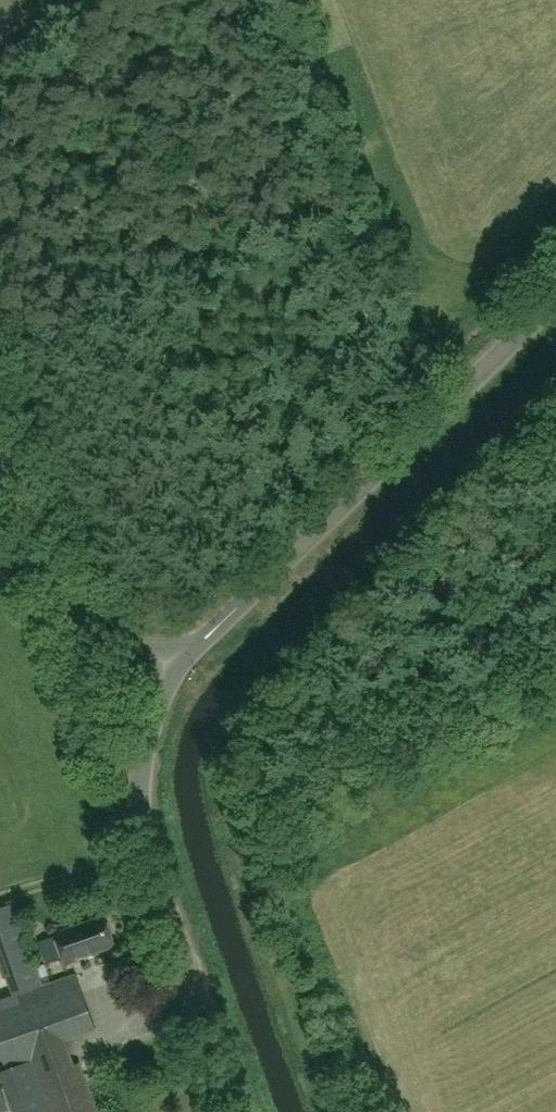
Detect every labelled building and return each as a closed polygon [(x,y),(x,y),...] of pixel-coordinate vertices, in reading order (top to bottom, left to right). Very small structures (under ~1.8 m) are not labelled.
[(103,915),(54,933),(65,964),(114,946),(103,915)] [(2,1062),(5,1070),(2,1071),(17,1111),(94,1111),(77,1065),(74,1066),(65,1040),(97,1028),(77,973),(0,1000),(0,1063),(2,1062)]
